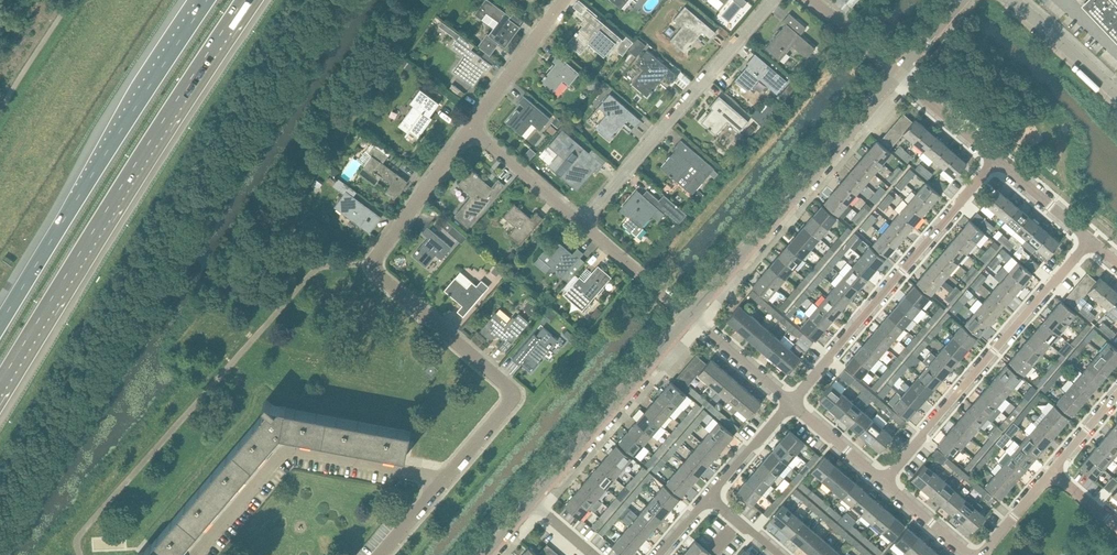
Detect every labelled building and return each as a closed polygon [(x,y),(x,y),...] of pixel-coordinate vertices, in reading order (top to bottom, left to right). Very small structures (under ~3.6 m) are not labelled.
[(475,14),(482,19),(483,17),(495,26),(489,34),(487,33),(478,46),(490,55),(499,43),(505,47),(520,26),(519,25),(509,18),(504,15),(506,12),(489,0),(485,0),(475,14)] [(621,8),(627,1),(626,0),(611,0),(621,8)] [(1085,6),(1116,40),(1116,0),(1091,0),(1085,6)] [(682,26),(670,40),(685,52),(687,50),(690,48),(689,47),(697,38),(695,37),(701,30),(710,38),(716,32),(685,6),(674,19),(682,26)] [(572,37),(568,42),(581,53),(589,43),(604,56),(606,54),(609,56),(615,48),(623,39),(587,9),(582,15),(589,21),(584,26),(583,25),(577,32),(577,31),(575,33),(575,34),(572,37)] [(786,24),(765,48),(779,60),(792,45),(806,58),(815,48),(800,35),(806,28),(789,13),(783,21),(786,24)] [(442,22),(439,26),(453,36),(456,32),(442,22)] [(457,39),(452,46),(468,58),(457,74),(473,86),(482,73),(481,72),(483,69),(487,72),(492,65),(492,64),(482,57),(471,49),(474,45),(460,35),(457,39)] [(628,37),(620,47),(626,52),(634,42),(628,37)] [(644,44),(638,39),(634,44),(640,49),(644,44)] [(955,51),(959,46),(953,41),(949,46),(955,51)] [(679,53),(671,46),(666,51),(675,58),(679,53)] [(644,70),(632,84),(641,91),(641,94),(644,94),(647,96),(650,92),(651,93),(653,90),(659,82),(657,81),(663,74),(673,82),(678,76),(647,49),(636,63),(644,70)] [(569,85),(580,73),(555,52),(550,58),(557,64),(553,70),(551,69),(546,75),(545,75),(543,77),(544,77),(541,81),(554,92),(564,80),(569,85)] [(777,94),(788,81),(755,53),(747,62),(749,64),(735,80),(748,92),(759,79),(777,94)] [(604,82),(600,87),(603,90),(607,90),(610,87),(604,82)] [(789,83),(785,88),(791,93),(795,88),(789,83)] [(430,116),(431,114),(439,102),(435,100),(420,89),(410,103),(414,105),(399,125),(408,132),(409,130),(418,137),(432,118),(430,116)] [(620,125),(625,118),(635,126),(641,120),(610,93),(598,107),(607,114),(595,128),(609,140),(613,136),(613,137),(616,134),(615,134),(622,126),(620,125)] [(506,122),(522,135),(532,123),(540,130),(550,118),(524,95),(519,101),(526,108),(521,113),(517,110),(506,122)] [(710,106),(713,109),(710,112),(701,122),(708,128),(707,128),(709,130),(710,130),(716,135),(727,122),(739,132),(749,121),(719,95),(710,106)] [(903,113),(899,119),(908,127),(913,121),(903,113)] [(552,123),(558,129),(562,123),(556,118),(552,123)] [(894,124),(904,132),(908,127),(899,119),(894,124)] [(915,119),(913,121),(908,127),(904,132),(903,132),(904,133),(914,142),(926,128),(915,119)] [(894,124),(890,129),(900,137),(904,133),(903,132),(904,132),(894,124)] [(557,130),(551,125),(547,129),(553,134),(557,130)] [(755,130),(750,126),(750,125),(746,130),(751,135),(755,130)] [(926,128),(914,142),(924,150),(936,137),(926,128)] [(563,129),(548,145),(565,159),(555,171),(559,174),(577,190),(595,169),(597,171),(606,160),(605,159),(597,153),(592,148),(589,152),(563,129)] [(890,129),(886,134),(895,142),(900,137),(890,129)] [(891,148),(895,142),(886,134),(881,139),(891,148)] [(924,150),(919,156),(929,165),(934,159),(946,146),(936,137),(924,150)] [(671,155),(660,167),(669,175),(671,177),(672,177),(692,194),(710,174),(714,178),(718,173),(714,169),(714,168),(681,140),(674,148),(675,150),(677,151),(673,156),(671,155)] [(869,151),(883,163),(891,152),(877,140),(869,151)] [(403,187),(407,181),(383,163),(388,156),(374,146),(368,153),(365,151),(358,161),(364,166),(359,173),(375,185),(381,176),(392,183),(385,192),(395,199),(400,191),(399,190),(401,186),(403,187)] [(895,151),(901,157),(906,151),(900,146),(895,151)] [(957,154),(946,146),(934,159),(944,168),(957,154)] [(860,161),(874,173),(883,163),(869,151),(860,161)] [(913,156),(906,151),(901,157),(908,162),(913,156)] [(967,163),(957,154),(944,168),(955,177),(967,163)] [(860,161),(851,171),(865,183),(870,187),(879,177),(874,173),(860,161)] [(915,169),(921,174),(926,168),(920,163),(915,169)] [(329,172),(337,178),(337,177),(342,172),(334,166),(329,172)] [(898,166),(893,171),(899,176),(904,170),(898,166)] [(933,174),(926,168),(921,174),(928,179),(933,174)] [(471,169),(458,184),(472,196),(455,216),(468,228),(505,185),(498,179),(490,189),(483,183),(485,182),(477,175),(478,175),(475,172),(475,173),(471,169)] [(842,181),(856,193),(865,183),(851,171),(842,181)] [(893,183),(899,176),(893,171),(887,178),(893,183)] [(906,173),(901,179),(907,183),(912,178),(906,173)] [(337,181),(333,186),(344,194),(334,207),(352,219),(358,224),(370,233),(381,217),(353,196),(357,192),(339,178),(337,181)] [(901,179),(896,185),(901,190),(907,183),(901,179)] [(833,192),(848,204),(856,193),(842,181),(833,192)] [(936,186),(942,192),(947,186),(941,181),(936,186)] [(926,182),(917,192),(931,204),(940,194),(926,182)] [(881,186),(876,192),(881,197),(887,191),(881,186)] [(985,203),(996,212),(1008,198),(997,189),(985,203)] [(636,235),(643,228),(642,227),(652,215),(658,220),(664,214),(665,212),(679,223),(687,214),(664,195),(659,200),(649,191),(644,197),(637,191),(621,210),(629,217),(623,223),(627,227),(626,229),(631,233),(632,231),(636,235)] [(824,203),(838,215),(848,204),(833,192),(824,203)] [(876,203),(881,197),(876,192),(870,198),(876,203)] [(917,192),(909,203),(923,215),(931,204),(917,192)] [(889,193),(884,199),(890,204),(895,198),(889,193)] [(1008,198),(996,212),(1006,221),(1018,207),(1008,198)] [(884,199),(878,205),(884,210),(890,204),(884,199)] [(508,234),(520,245),(543,218),(537,213),(531,220),(525,215),(526,214),(520,208),(518,206),(514,203),(503,216),(515,226),(508,234)] [(909,203),(900,213),(914,225),(923,215),(909,203)] [(837,218),(822,205),(813,215),(828,228),(837,218)] [(863,206),(858,213),(864,217),(869,211),(863,206)] [(1018,207),(1006,221),(1016,230),(1028,216),(1018,207)] [(983,227),(988,221),(978,212),(973,218),(983,227)] [(858,224),(864,217),(858,213),(853,219),(858,224)] [(871,213),(866,220),(872,224),(877,218),(871,213)] [(900,213),(891,223),(905,235),(914,225),(900,213)] [(819,238),(828,228),(813,215),(805,225),(819,238)] [(1028,216),(1016,230),(1027,239),(1039,225),(1028,216)] [(866,220),(861,226),(866,231),(872,224),(866,220)] [(970,220),(961,230),(975,243),(980,246),(989,236),(984,232),(971,221),(970,220)] [(994,227),(988,221),(983,227),(990,233),(994,227)] [(891,223),(882,233),(896,245),(905,235),(891,223)] [(453,225),(448,231),(460,241),(465,235),(453,225)] [(805,225),(796,235),(811,248),(819,238),(805,225)] [(1027,239),(1023,243),(1033,252),(1049,233),(1039,225),(1027,239)] [(436,254),(441,259),(452,247),(428,226),(422,233),(430,239),(425,244),(424,243),(418,250),(418,249),(416,251),(416,252),(413,255),(425,266),(436,254)] [(852,231),(848,227),(839,237),(843,241),(852,231)] [(967,253),(975,243),(961,230),(952,241),(967,253)] [(847,244),(851,247),(860,237),(855,233),(847,244)] [(873,244),(887,256),(896,245),(882,233),(873,244)] [(1049,233),(1033,252),(1043,261),(1047,256),(1060,242),(1049,233)] [(997,239),(1004,245),(1008,239),(1002,234),(997,239)] [(811,248),(796,235),(787,245),(802,258),(811,248)] [(835,251),(843,241),(839,237),(830,248),(835,251)] [(543,251),(539,256),(551,267),(563,277),(568,282),(569,281),(575,274),(584,264),(578,259),(580,257),(584,253),(578,248),(571,255),(566,250),(567,249),(561,243),(559,241),(555,238),(543,252),(543,251)] [(1004,245),(1010,250),(1015,245),(1008,239),(1004,245)] [(952,241),(944,251),(958,263),(967,253),(952,241)] [(842,257),(851,247),(847,244),(838,254),(842,257)] [(787,245),(779,256),(794,268),(802,258),(787,245)] [(991,245),(985,251),(991,256),(996,250),(991,245)] [(885,259),(871,247),(862,257),(876,269),(885,259)] [(835,251),(830,248),(822,258),(826,261),(835,251)] [(935,261),(949,274),(958,263),(944,251),(935,261)] [(986,262),(991,256),(985,251),(980,257),(986,262)] [(1024,262),(1029,257),(1023,251),(1018,257),(1024,262)] [(999,252),(994,258),(999,263),(1005,257),(999,252)] [(516,258),(510,253),(504,260),(510,265),(516,258)] [(838,254),(829,264),(833,267),(842,257),(838,254)] [(794,268),(779,256),(770,266),(785,278),(794,268)] [(1012,256),(1003,266),(1004,267),(1024,284),(1032,273),(1018,261),(1012,256)] [(867,279),(876,269),(862,257),(853,267),(867,279)] [(1024,262),(1034,271),(1039,265),(1029,257),(1024,262)] [(826,261),(822,258),(813,268),(817,271),(826,261)] [(994,269),(999,263),(994,258),(988,265),(994,269)] [(935,261),(926,272),(940,284),(949,274),(935,261)] [(821,274),(825,278),(833,267),(829,264),(821,274)] [(573,284),(564,294),(582,310),(597,293),(599,295),(605,288),(603,287),(611,277),(598,265),(592,272),(589,276),(590,277),(586,282),(585,281),(580,276),(579,277),(573,284)] [(973,265),(968,272),(973,277),(979,270),(973,265)] [(502,271),(496,266),(491,272),(497,277),(502,271)] [(770,266),(762,276),(776,288),(785,278),(770,266)] [(1003,266),(993,277),(995,279),(1000,283),(1014,295),(1024,284),(1004,267),(1003,266)] [(853,267),(845,277),(859,289),(867,279),(853,267)] [(817,271),(813,268),(805,278),(809,281),(817,271)] [(917,282),(931,294),(940,284),(926,272),(917,282)] [(973,277),(968,272),(962,278),(968,283),(973,277)] [(981,272),(975,279),(981,284),(987,277),(981,272)] [(1092,286),(1096,281),(1087,273),(1083,278),(1092,286)] [(821,274),(812,284),(816,288),(825,278),(821,274)] [(456,276),(444,290),(448,293),(450,295),(457,300),(458,299),(463,304),(457,311),(463,316),(489,286),(481,280),(477,285),(472,281),(467,286),(456,276)] [(776,288),(762,276),(753,286),(768,299),(776,288)] [(859,289),(845,277),(836,287),(850,299),(859,289)] [(1096,281),(1092,286),(1088,291),(1098,300),(1110,286),(1100,277),(1096,281)] [(809,281),(805,278),(796,288),(800,291),(809,281)] [(1083,278),(1078,283),(1088,292),(1088,291),(1092,286),(1083,278)] [(976,290),(981,284),(975,279),(971,285),(976,290)] [(1000,283),(991,293),(1005,305),(1014,295),(1000,283)] [(1088,292),(1078,283),(1074,289),(1083,297),(1088,292)] [(803,294),(808,298),(816,288),(812,284),(803,294)] [(906,295),(921,308),(930,297),(915,285),(906,295)] [(956,286),(950,292),(956,297),(961,291),(956,286)] [(1098,300),(1109,309),(1116,300),(1116,292),(1110,286),(1098,300)] [(836,287),(827,297),(841,309),(850,299),(836,287)] [(796,288),(787,298),(792,301),(800,291),(796,288)] [(1074,289),(1069,294),(1079,302),(1083,297),(1074,289)] [(753,290),(749,294),(759,303),(763,299),(753,290)] [(548,291),(541,300),(547,306),(555,297),(548,291)] [(950,303),(956,297),(950,292),(945,298),(950,303)] [(964,293),(958,300),(964,304),(970,298),(964,293)] [(1005,305),(991,293),(983,303),(997,315),(1005,305)] [(795,304),(799,308),(808,298),(803,294),(795,304)] [(1065,299),(1074,307),(1079,302),(1069,294),(1065,299)] [(906,295),(897,305),(912,318),(917,322),(926,312),(921,308),(906,295)] [(841,309),(827,297),(819,307),(833,319),(841,309)] [(792,301),(787,298),(779,308),(783,312),(792,301)] [(763,299),(759,303),(769,312),(773,307),(763,299)] [(959,310),(964,304),(958,300),(953,305),(959,310)] [(1052,311),(1067,324),(1076,313),(1061,301),(1052,311)] [(528,312),(533,316),(540,307),(535,303),(528,312)] [(983,303),(974,313),(988,325),(997,315),(983,303)] [(786,314),(790,318),(799,308),(795,304),(786,314)] [(740,305),(727,320),(737,329),(750,314),(740,305)] [(889,315),(904,328),(912,318),(897,305),(889,315)] [(1078,311),(1084,316),(1089,310),(1083,305),(1078,311)] [(773,307),(769,312),(779,321),(783,316),(773,307)] [(819,307),(810,317),(824,329),(833,319),(819,307)] [(941,307),(932,317),(936,321),(945,310),(941,307)] [(551,309),(546,315),(553,321),(558,315),(551,309)] [(1096,316),(1089,310),(1084,316),(1091,322),(1096,316)] [(1044,321),(1058,334),(1067,324),(1052,311),(1044,321)] [(508,322),(496,312),(480,330),(489,338),(495,338),(499,334),(504,339),(498,346),(504,351),(529,322),(519,313),(515,318),(513,316),(508,322)] [(938,323),(943,326),(951,316),(947,312),(938,323)] [(988,325),(974,313),(965,324),(979,336),(988,325)] [(750,314),(737,329),(747,337),(760,323),(750,314)] [(880,325),(895,338),(904,328),(889,315),(880,325)] [(783,316),(779,321),(789,329),(793,325),(783,316)] [(824,329),(810,317),(801,328),(815,340),(824,329)] [(936,321),(932,317),(923,327),(927,331),(936,321)] [(582,320),(576,327),(584,334),(590,327),(582,320)] [(1035,331),(1050,344),(1058,334),(1044,321),(1035,331)] [(760,323),(747,337),(757,346),(770,331),(760,323)] [(934,336),(943,326),(938,323),(930,333),(934,336)] [(1088,323),(1079,334),(1082,337),(1091,326),(1088,323)] [(1099,328),(1105,334),(1110,328),(1104,323),(1099,328)] [(793,325),(789,329),(799,338),(803,333),(793,325)] [(872,335),(886,348),(895,338),(880,325),(872,335)] [(962,325),(953,336),(968,348),(977,338),(962,325)] [(519,364),(523,360),(524,361),(522,364),(530,371),(558,339),(543,327),(536,335),(534,333),(512,358),(519,364)] [(919,341),(927,331),(923,327),(915,337),(919,341)] [(1116,333),(1110,328),(1105,334),(1111,339),(1116,333)] [(564,333),(574,342),(577,338),(567,329),(564,333)] [(1085,339),(1089,342),(1097,332),(1094,329),(1085,339)] [(770,331),(757,346),(767,355),(780,340),(770,331)] [(1041,354),(1050,344),(1035,331),(1026,341),(1041,354)] [(803,333),(799,338),(796,342),(806,351),(813,342),(803,333)] [(930,333),(921,343),(925,346),(934,336),(930,333)] [(1082,337),(1079,334),(1070,344),(1074,347),(1082,337)] [(878,358),(886,348),(872,335),(863,345),(878,358)] [(960,358),(968,348),(953,336),(945,346),(960,358)] [(910,351),(919,341),(915,337),(906,347),(910,351)] [(1077,349),(1080,352),(1089,342),(1085,339),(1077,349)] [(780,340),(767,355),(777,363),(790,348),(780,340)] [(1033,364),(1041,354),(1026,341),(1018,351),(1033,364)] [(1074,347),(1070,344),(1067,341),(1058,351),(1062,354),(1065,357),(1074,347)] [(1100,352),(1115,365),(1116,362),(1116,348),(1109,342),(1100,352)] [(917,356),(925,346),(921,343),(913,353),(917,356)] [(869,368),(878,358),(863,345),(854,355),(869,368)] [(945,346),(936,356),(951,368),(960,358),(945,346)] [(902,361),(910,351),(906,347),(897,357),(902,361)] [(790,348),(777,363),(788,372),(800,357),(790,348)] [(1068,359),(1071,362),(1080,352),(1077,349),(1068,359)] [(931,351),(923,361),(928,366),(942,378),(951,368),(936,356),(931,351)] [(1024,374),(1033,364),(1018,351),(1009,361),(1024,374)] [(1106,375),(1115,365),(1100,352),(1092,362),(1106,375)] [(913,353),(904,363),(908,367),(917,356),(913,353)] [(1065,357),(1062,354),(1053,364),(1056,367),(1065,357)] [(696,355),(692,360),(702,369),(707,364),(696,355)] [(860,378),(869,368),(854,355),(845,365),(860,378)] [(902,361),(897,357),(889,367),(893,371),(902,361)] [(711,359),(707,364),(702,369),(698,374),(708,383),(721,368),(711,359)] [(1059,369),(1063,372),(1071,362),(1068,359),(1059,369)] [(692,360),(688,365),(698,374),(702,369),(692,360)] [(431,362),(424,370),(432,376),(438,369),(431,362)] [(1098,385),(1106,375),(1092,362),(1083,372),(1098,385)] [(895,373),(900,377),(908,367),(904,363),(895,373)] [(1007,364),(998,374),(1013,387),(1022,377),(1007,364)] [(688,365),(683,370),(694,379),(698,374),(688,365)] [(928,366),(919,376),(934,389),(942,378),(928,366)] [(884,381),(893,371),(889,367),(880,377),(884,381)] [(731,376),(721,368),(708,383),(718,391),(731,376)] [(845,369),(840,375),(850,384),(851,383),(855,378),(845,369)] [(1051,379),(1054,382),(1063,372),(1059,369),(1051,379)] [(683,370),(679,375),(690,384),(694,379),(683,370)] [(1083,372),(1074,382),(1089,395),(1098,385),(1083,372)] [(895,373),(887,383),(891,387),(900,377),(895,373)] [(1004,397),(1013,387),(998,374),(989,384),(1004,397)] [(1038,377),(1034,382),(1036,384),(1039,387),(1048,377),(1044,374),(1040,379),(1038,377)] [(685,388),(689,384),(690,384),(679,375),(675,380),(685,388)] [(718,391),(728,400),(741,385),(731,376),(718,391)] [(925,399),(934,389),(919,376),(910,386),(925,399)] [(875,391),(884,381),(880,377),(871,388),(875,391)] [(855,378),(851,383),(861,391),(865,387),(855,378)] [(836,379),(819,399),(830,408),(842,393),(847,388),(836,379)] [(1045,392),(1054,382),(1051,379),(1042,389),(1045,392)] [(687,394),(671,381),(662,391),(678,405),(687,394)] [(1081,405),(1089,395),(1074,382),(1066,392),(1081,405)] [(878,393),(882,397),(891,387),(887,383),(878,393)] [(699,393),(689,384),(685,388),(696,397),(699,393)] [(989,384),(981,394),(1000,411),(1001,412),(1010,402),(1004,397),(989,384)] [(734,413),(738,409),(751,393),(741,385),(728,400),(734,405),(730,410),(734,413)] [(910,386),(902,396),(917,409),(925,399),(910,386)] [(871,400),(875,395),(865,387),(861,391),(871,400)] [(1037,390),(1033,387),(1025,397),(1028,400),(1037,390)] [(678,405),(662,391),(654,401),(669,415),(678,405)] [(1040,392),(1031,402),(1034,405),(1043,395),(1040,392)] [(1072,415),(1081,405),(1066,392),(1057,402),(1072,415)] [(709,402),(699,393),(696,397),(706,406),(709,402)] [(738,409),(748,417),(762,402),(751,393),(738,409)] [(842,393),(830,408),(840,417),(852,402),(842,393)] [(987,417),(992,421),(1000,411),(981,394),(972,404),(987,417)] [(881,408),(885,404),(875,395),(871,400),(881,408)] [(908,419),(917,409),(902,396),(893,406),(908,419)] [(1028,400),(1025,397),(1016,407),(1019,410),(1028,400)] [(261,416),(280,433),(281,432),(406,456),(411,430),(272,404),(266,399),(263,403),(268,407),(261,416)] [(669,415),(654,401),(645,411),(661,425),(669,415)] [(709,402),(706,406),(716,415),(719,410),(723,406),(719,402),(715,407),(709,402)] [(850,425),(862,410),(852,402),(840,417),(850,425)] [(1022,412),(1026,415),(1034,405),(1031,402),(1022,412)] [(697,403),(688,414),(692,417),(701,407),(697,403)] [(881,408),(892,417),(895,412),(885,404),(881,408)] [(972,404),(964,414),(978,427),(987,417),(972,404)] [(1055,405),(1046,415),(1061,428),(1070,418),(1055,405)] [(1016,407),(1007,417),(1011,420),(1019,410),(1016,407)] [(695,419),(699,423),(708,413),(704,409),(695,419)] [(716,415),(726,423),(729,419),(719,410),(716,415)] [(872,419),(862,410),(850,425),(860,434),(872,419)] [(645,411),(637,421),(652,435),(658,440),(666,430),(661,425),(645,411)] [(892,417),(902,426),(906,421),(895,412),(892,417)] [(1017,425),(1026,415),(1022,412),(1014,422),(1017,425)] [(872,419),(860,434),(870,442),(882,428),(887,422),(877,413),(872,419)] [(692,417),(688,414),(680,424),(684,427),(692,417)] [(955,424),(970,437),(978,427),(964,414),(955,424)] [(1037,425),(1052,438),(1061,428),(1046,415),(1037,425)] [(280,433),(261,416),(151,544),(145,551),(138,553),(138,554),(176,554),(280,433)] [(713,417),(705,427),(710,432),(725,445),(734,435),(713,417)] [(1011,420),(1007,417),(999,427),(1002,430),(1011,420)] [(687,429),(691,433),(699,423),(695,419),(687,429)] [(740,428),(729,419),(726,423),(736,432),(740,428)] [(652,435),(637,421),(628,431),(643,445),(652,435)] [(1014,422),(1005,433),(1011,437),(1019,427),(1017,425),(1014,422)] [(675,437),(684,427),(680,424),(671,434),(675,437)] [(955,424),(946,434),(961,447),(970,437),(955,424)] [(1002,430),(999,427),(996,425),(988,435),(990,437),(993,440),(1002,430)] [(1044,448),(1052,438),(1037,425),(1029,435),(1044,448)] [(1106,436),(1116,445),(1116,428),(1114,426),(1106,436)] [(880,451),(893,437),(882,428),(870,442),(880,451)] [(678,439),(682,443),(691,433),(687,429),(678,439)] [(796,453),(805,443),(790,430),(781,441),(796,453)] [(628,431),(619,442),(640,460),(649,450),(643,445),(628,431)] [(717,455),(725,445),(710,432),(701,442),(717,455)] [(1002,447),(1011,437),(1005,433),(996,443),(1000,445),(1002,447)] [(667,447),(675,437),(671,434),(662,444),(667,447)] [(952,458),(961,447),(946,434),(937,445),(952,458)] [(1035,458),(1044,448),(1029,435),(1020,445),(1035,458)] [(1116,453),(1116,445),(1106,436),(1097,446),(1112,459),(1116,453)] [(993,440),(990,437),(982,447),(985,450),(993,440)] [(669,449),(673,453),(682,443),(678,439),(669,449)] [(1014,440),(1005,450),(1006,451),(1026,468),(1035,458),(1020,445),(1014,440)] [(781,441),(772,451),(792,468),(801,458),(796,453),(781,441)] [(717,455),(701,442),(693,452),(708,465),(717,455)] [(991,455),(1000,445),(996,443),(988,453),(991,455)] [(617,444),(608,455),(623,468),(632,457),(617,444)] [(658,457),(667,447),(662,444),(654,454),(658,457)] [(1097,446),(1088,456),(1104,469),(1112,459),(1097,446)] [(985,450),(982,447),(973,457),(976,460),(985,450)] [(661,459),(665,463),(673,453),(669,449),(661,459)] [(932,455),(942,464),(945,461),(947,458),(937,449),(932,455)] [(772,451),(764,461),(779,474),(784,478),(792,468),(772,451)] [(1006,451),(997,461),(1003,466),(1018,478),(1026,468),(1006,451)] [(693,452),(684,462),(699,475),(708,465),(693,452)] [(820,456),(815,452),(806,463),(811,467),(820,456)] [(983,465),(991,455),(988,453),(979,463),(983,465)] [(649,468),(658,457),(654,454),(645,464),(649,468)] [(615,478),(623,468),(608,455),(600,465),(615,478)] [(812,471),(822,479),(835,465),(824,456),(812,471)] [(1095,479),(1104,469),(1088,456),(1080,466),(1095,479)] [(976,460),(973,457),(964,468),(967,470),(976,460)] [(947,458),(945,461),(955,470),(957,466),(947,458)] [(652,470),(656,473),(665,463),(661,459),(652,470)] [(764,461),(755,471),(770,484),(779,474),(764,461)] [(684,462),(675,472),(691,485),(699,475),(684,462)] [(802,477),(811,467),(806,463),(798,473),(802,477)] [(974,476),(983,465),(979,463),(970,473),(974,476)] [(924,464),(911,479),(922,488),(935,472),(924,464)] [(600,465),(591,475),(606,488),(615,478),(600,465)] [(845,473),(835,465),(822,479),(832,488),(845,473)] [(957,466),(955,470),(965,478),(967,475),(957,466)] [(1009,488),(1018,478),(1003,466),(994,476),(1009,488)] [(647,470),(643,467),(634,477),(638,480),(647,470)] [(747,481),(761,494),(770,484),(755,471),(747,481)] [(641,482),(645,486),(654,476),(650,472),(641,482)] [(691,485),(675,472),(667,482),(682,495),(691,485)] [(935,472),(922,488),(932,496),(945,481),(935,472)] [(798,473),(789,483),(794,487),(802,477),(798,473)] [(832,488),(842,497),(855,482),(845,473),(832,488)] [(598,498),(606,488),(591,475),(582,485),(598,498)] [(967,475),(965,478),(975,487),(977,483),(967,475)] [(1000,499),(1009,488),(994,476),(985,486),(1000,499)] [(1115,479),(1113,476),(1104,487),(1110,492),(1116,483),(1116,480),(1115,479)] [(630,490),(638,480),(634,477),(625,487),(630,490)] [(738,491),(752,504),(761,494),(747,481),(738,491)] [(955,490),(945,481),(932,496),(942,505),(955,490)] [(632,493),(636,496),(645,486),(641,482),(632,493)] [(809,495),(812,491),(802,482),(798,486),(809,495)] [(865,490),(855,482),(842,497),(852,505),(865,490)] [(794,487),(789,483),(781,493),(785,497),(794,487)] [(977,483),(975,487),(985,495),(988,492),(977,483)] [(582,485),(574,495),(589,508),(598,498),(582,485)] [(664,485),(656,495),(671,508),(680,498),(664,485)] [(630,490),(625,487),(617,497),(621,500),(630,490)] [(792,493),(803,502),(806,498),(796,489),(792,493)] [(865,490),(852,505),(862,514),(875,499),(874,499),(876,497),(870,492),(869,494),(865,490)] [(955,490),(942,505),(952,513),(965,498),(955,490)] [(819,504),(822,499),(812,491),(809,495),(819,504)] [(624,503),(628,506),(636,496),(632,493),(624,503)] [(781,493),(772,503),(777,507),(785,497),(781,493)] [(965,498),(952,513),(962,522),(975,507),(978,503),(968,494),(965,498)] [(580,518),(589,508),(574,495),(565,505),(580,518)] [(671,508),(656,495),(647,505),(662,518),(671,508)] [(612,510),(621,500),(617,497),(608,507),(612,510)] [(803,502),(813,510),(816,506),(806,498),(803,502)] [(829,512),(832,508),(822,499),(819,504),(829,512)] [(885,508),(875,499),(862,514),(872,523),(885,508)] [(615,513),(619,516),(628,506),(624,503),(615,513)] [(772,503),(763,513),(768,517),(777,507),(772,503)] [(975,507),(962,522),(972,531),(985,516),(979,511),(983,506),(979,503),(978,503),(975,507)] [(770,519),(780,528),(793,513),(783,504),(770,519)] [(654,528),(662,518),(647,505),(638,515),(654,528)] [(816,506),(813,510),(823,519),(826,515),(816,506)] [(608,507),(600,517),(604,521),(612,510),(608,507)] [(839,521),(842,517),(832,508),(829,512),(839,521)] [(872,523),(882,531),(895,516),(885,508),(872,523)] [(606,523),(611,526),(619,516),(615,513),(606,523)] [(780,528),(790,536),(803,522),(793,513),(780,528)] [(645,538),(654,528),(638,515),(630,525),(645,538)] [(823,519),(833,528),(836,523),(826,515),(823,519)] [(905,525),(895,516),(882,531),(892,540),(905,525)] [(604,521),(600,517),(591,527),(595,531),(604,521)] [(849,529),(852,525),(842,517),(839,521),(849,529)] [(790,536),(800,545),(813,530),(803,522),(790,536)] [(602,536),(611,526),(606,523),(598,533),(602,536)] [(833,528),(843,536),(846,532),(836,523),(833,528)] [(636,548),(645,538),(630,525),(621,535),(636,548)] [(859,538),(862,534),(852,525),(849,529),(859,538)] [(907,527),(895,542),(905,551),(918,536),(907,527)] [(800,545),(810,554),(823,539),(813,530),(800,545)] [(843,536),(853,545),(856,541),(846,532),(843,536)] [(869,547),(872,543),(862,534),(859,538),(869,547)] [(623,554),(631,554),(636,548),(621,535),(612,546),(623,554)] [(918,536),(905,551),(910,554),(919,554),(928,545),(918,536)] [(812,554),(827,554),(833,547),(823,539),(810,554),(812,554)] [(687,551),(691,554),(707,554),(710,552),(695,540),(687,551)] [(856,541),(853,545),(863,553),(867,549),(856,541)] [(883,551),(872,543),(869,547),(878,554),(880,554),(883,551)] [(538,554),(546,554),(552,548),(547,544),(538,554)] [(919,554),(936,554),(938,553),(928,545),(919,554)]
